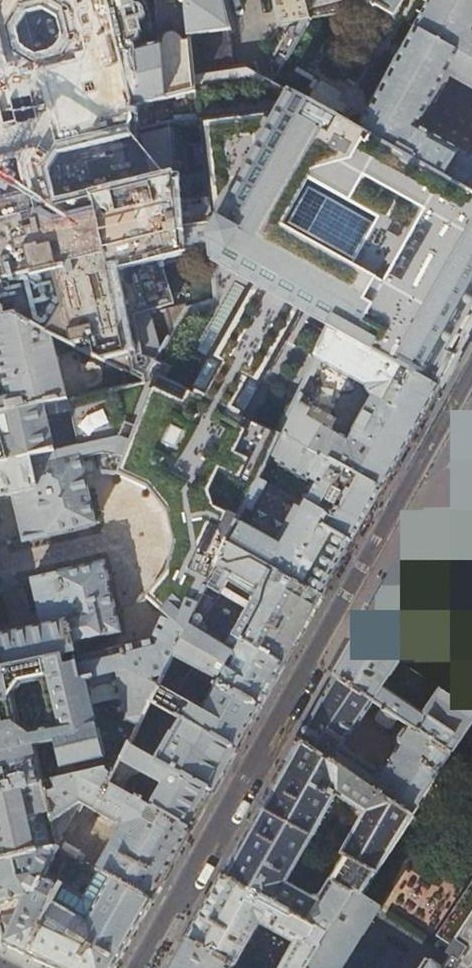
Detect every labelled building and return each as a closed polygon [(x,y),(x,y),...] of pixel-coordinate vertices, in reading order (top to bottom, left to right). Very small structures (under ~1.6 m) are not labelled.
[(2,306),(14,303),(18,316),(52,335),(142,380),(140,384),(67,401),(43,406),(55,453),(75,449),(83,476),(84,477),(103,476),(121,475),(148,487),(168,511),(175,542),(172,552),(168,572),(146,596),(167,615),(187,633),(205,596),(230,545),(281,435),(159,375),(163,366),(155,361),(159,353),(152,309),(177,304),(163,269),(162,268),(160,267),(160,266),(161,263),(162,259),(161,256),(180,250),(180,249),(173,176),(169,123),(141,130),(155,185),(135,189),(121,134),(140,130),(108,0),(0,0),(0,306),(2,306)] [(187,0),(155,0),(159,44),(131,51),(130,46),(138,43),(141,41),(142,37),(143,34),(140,24),(145,23),(147,22),(147,20),(143,3),(141,3),(140,0),(108,0),(140,130),(141,130),(169,123),(198,120),(194,77),(187,0)] [(194,77),(236,71),(229,31),(231,30),(223,0),(187,0),(194,77)] [(280,24),(309,19),(310,17),(305,0),(274,0),(280,24)] [(310,17),(378,9),(395,17),(405,0),(305,0),(310,17)] [(395,17),(415,29),(358,130),(471,195),(471,159),(418,129),(448,74),(454,78),(454,79),(471,89),(471,0),(405,0),(395,17)] [(236,71),(194,77),(198,120),(226,118),(252,132),(256,146),(235,181),(221,185),(203,174),(173,176),(180,249),(210,245),(211,259),(291,301),(289,305),(297,323),(286,343),(267,347),(249,338),(246,318),(231,322),(212,364),(295,404),(296,402),(316,359),(332,327),(440,389),(453,367),(459,356),(458,355),(459,354),(458,353),(466,339),(465,338),(471,326),(471,195),(358,130),(246,69),(236,71)] [(43,406),(67,401),(52,335),(18,316),(14,303),(2,306),(0,306),(0,387),(1,391),(0,392),(0,416),(43,406)] [(422,421),(440,389),(332,327),(316,359),(359,383),(353,394),(342,395),(334,411),(338,421),(332,432),(303,416),(306,408),(296,402),(295,404),(281,435),(320,456),(383,490),(407,448),(411,439),(413,440),(415,437),(413,436),(420,424),(421,425),(423,422),(422,421)] [(55,453),(43,406),(0,416),(0,465),(55,453)] [(414,535),(361,630),(407,662),(471,547),(471,432),(414,535)] [(338,571),(353,544),(321,527),(327,516),(301,500),(307,491),(308,481),(306,480),(320,456),(281,435),(230,545),(323,597),(338,571)] [(11,495),(23,541),(48,535),(48,534),(95,523),(92,509),(87,487),(84,477),(83,476),(75,449),(55,453),(0,465),(0,498),(11,495)] [(366,520),(383,490),(320,456),(306,480),(308,481),(307,491),(301,500),(327,516),(321,527),(353,544),(366,520)] [(23,541),(11,495),(0,498),(0,545),(5,544),(6,545),(20,540),(20,542),(23,541)] [(301,636),(323,597),(230,545),(205,596),(245,618),(235,635),(285,665),(301,636)] [(73,652),(71,642),(79,640),(118,630),(116,620),(114,609),(104,564),(58,575),(57,573),(30,579),(31,580),(41,627),(0,636),(0,669),(73,652)] [(41,627),(31,580),(17,584),(16,583),(10,585),(2,588),(1,587),(0,588),(0,636),(41,627)] [(274,685),(285,665),(235,635),(245,618),(205,596),(187,633),(174,660),(261,707),(274,685)] [(83,657),(79,640),(71,642),(73,652),(80,680),(143,665),(144,667),(140,674),(161,683),(174,660),(187,633),(167,615),(153,641),(83,657)] [(335,676),(373,702),(380,706),(451,754),(471,720),(471,705),(407,662),(361,630),(348,653),(335,676)] [(73,652),(0,669),(0,754),(55,741),(63,778),(121,765),(132,745),(153,703),(161,683),(140,674),(144,667),(143,665),(80,680),(73,652)] [(248,731),(261,707),(174,660),(161,683),(153,703),(180,718),(157,760),(132,745),(121,765),(113,784),(192,831),(202,811),(225,772),(248,731)] [(317,708),(299,740),(412,816),(426,826),(437,809),(423,800),(452,755),(451,754),(380,706),(372,717),(373,723),(387,733),(392,731),(396,726),(402,731),(397,738),(397,747),(385,766),(378,769),(345,747),(345,744),(373,702),(335,676),(317,708)] [(279,775),(260,809),(312,838),(336,795),(365,814),(341,855),(345,857),(374,874),(375,874),(412,816),(299,740),(279,775)] [(21,789),(18,777),(40,773),(42,783),(63,778),(55,741),(0,754),(0,795),(21,789)] [(172,866),(192,831),(113,784),(121,765),(63,778),(42,783),(58,845),(82,802),(123,825),(98,871),(152,901),(172,866)] [(21,789),(0,795),(0,862),(59,848),(58,845),(42,783),(40,773),(18,777),(21,789)] [(241,843),(223,875),(328,934),(354,891),(360,895),(374,874),(345,857),(321,898),(312,898),(287,884),(312,838),(260,809),(241,843)] [(130,941),(152,901),(98,871),(59,850),(59,848),(0,862),(0,923),(5,944),(17,949),(29,954),(29,956),(57,967),(114,967),(130,941)] [(187,940),(235,966),(259,923),(295,943),(281,967),(308,967),(321,947),(314,943),(313,940),(314,937),(323,942),(328,934),(223,875),(205,908),(187,940)] [(378,907),(360,895),(354,891),(328,934),(323,942),(321,947),(308,967),(342,967),(378,907)] [(442,940),(456,948),(443,967),(471,967),(471,891),(442,940)] [(238,967),(235,966),(187,940),(171,967),(237,967),(238,967)]
